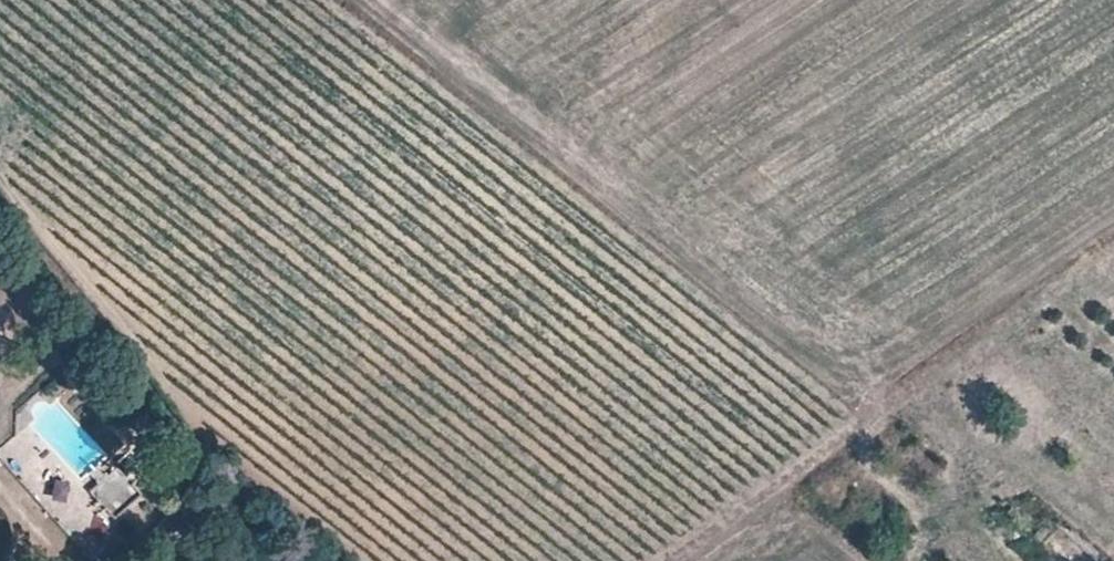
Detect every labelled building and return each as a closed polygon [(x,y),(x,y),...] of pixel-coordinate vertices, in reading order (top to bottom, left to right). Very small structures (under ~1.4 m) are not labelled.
[(108,513),(138,495),(119,463),(89,481),(108,513)] [(36,495),(90,560),(91,560),(108,547),(54,481),(36,495)]
